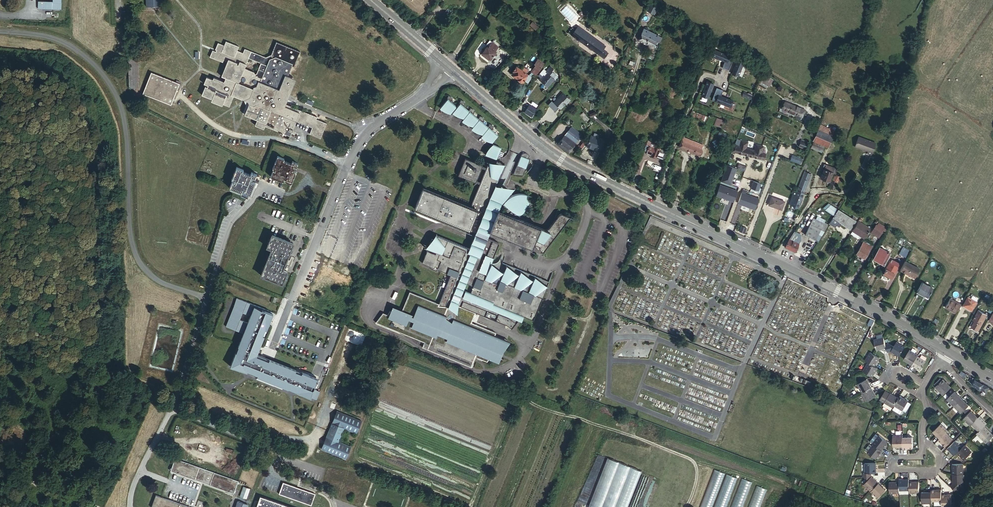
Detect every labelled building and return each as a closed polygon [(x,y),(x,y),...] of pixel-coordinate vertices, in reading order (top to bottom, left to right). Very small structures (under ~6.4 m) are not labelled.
[(63,0),(55,0),(55,2),(41,2),(41,9),(63,9),(63,0)] [(646,10),(654,14),(658,5),(650,1),(646,10)] [(455,13),(449,8),(442,18),(448,22),(455,13)] [(535,30),(538,26),(532,20),(529,24),(535,30)] [(578,27),(572,35),(604,58),(608,54),(602,50),(605,46),(578,27)] [(531,36),(535,32),(530,28),(527,32),(531,36)] [(643,31),(639,39),(655,48),(659,39),(658,39),(660,36),(653,33),(652,35),(643,31)] [(296,81),(289,78),(293,66),(296,67),(302,53),(278,43),(273,55),(266,57),(247,49),(245,53),(238,50),(240,46),(227,41),(225,45),(219,43),(217,48),(219,49),(217,52),(214,50),(211,57),(222,62),(223,59),(229,61),(223,74),(227,76),(225,80),(216,76),(216,79),(208,76),(206,82),(211,84),(209,89),(206,88),(203,96),(212,100),(212,102),(223,107),(223,104),(230,107),(233,97),(248,103),(249,106),(246,115),(258,120),(256,125),(264,129),(265,126),(290,136),(296,121),(315,129),(313,134),(323,138),(329,124),(318,119),(319,117),(287,104),(296,81)] [(487,45),(481,54),(491,61),(497,53),(496,51),(499,47),(492,42),(489,46),(487,45)] [(713,49),(713,55),(726,61),(728,55),(713,49)] [(139,55),(129,55),(130,88),(139,88),(139,55)] [(531,65),(534,68),(539,71),(543,65),(535,59),(531,65)] [(731,73),(738,76),(743,61),(736,59),(731,73)] [(525,67),(523,70),(517,66),(514,70),(516,72),(513,76),(517,78),(517,80),(520,82),(521,81),(523,83),(527,77),(526,76),(527,73),(526,72),(528,70),(525,67)] [(539,71),(534,68),(531,73),(535,76),(539,71)] [(548,70),(546,72),(546,73),(544,77),(543,75),(540,78),(541,79),(540,81),(547,88),(554,80),(553,80),(556,76),(548,70)] [(181,87),(152,74),(143,95),(171,108),(181,87)] [(770,85),(772,79),(765,76),(763,83),(770,85)] [(700,94),(706,96),(714,83),(707,82),(700,94)] [(448,94),(446,99),(440,106),(443,109),(445,107),(447,108),(449,110),(450,111),(451,112),(452,111),(456,114),(458,112),(460,113),(463,115),(464,117),(462,119),(465,122),(467,120),(469,120),(471,122),(472,123),(473,125),(471,127),(475,130),(477,128),(478,128),(480,130),(482,131),(483,133),(481,135),(485,138),(486,135),(490,137),(491,139),(492,141),(498,134),(492,129),(493,128),(493,126),(493,124),(492,123),(489,122),(488,126),(482,121),(483,120),(484,118),(483,116),(482,115),(480,114),(478,118),(473,113),(474,112),(474,110),(474,108),(472,107),(470,106),(469,110),(463,105),(464,104),(465,102),(464,101),(463,99),(461,98),(459,104),(457,106),(451,101),(452,99),(452,98),(452,96),(450,95),(448,94)] [(569,101),(561,94),(552,103),(559,110),(564,104),(565,105),(569,101)] [(719,94),(715,100),(730,106),(734,100),(719,94)] [(801,109),(782,101),(780,108),(799,115),(801,109)] [(531,117),(536,110),(530,105),(524,112),(531,117)] [(691,114),(715,124),(717,116),(709,113),(708,115),(693,109),(691,114)] [(651,130),(625,119),(623,125),(649,135),(651,130)] [(815,136),(829,142),(833,132),(819,126),(815,136)] [(580,137),(569,129),(558,144),(568,152),(580,137)] [(604,140),(590,135),(586,146),(592,149),(593,148),(600,151),(604,140)] [(815,136),(814,140),(824,144),(823,145),(827,147),(829,142),(815,136)] [(682,137),(678,147),(698,155),(702,144),(682,137)] [(867,152),(867,153),(871,155),(876,144),(858,137),(854,147),(867,152)] [(737,144),(735,144),(734,145),(733,145),(731,151),(732,151),(732,153),(734,154),(735,152),(763,161),(765,155),(761,153),(763,147),(755,144),(753,151),(744,148),(747,142),(739,139),(737,144)] [(807,142),(801,140),(798,146),(804,149),(807,142)] [(823,146),(813,142),(811,148),(821,152),(823,146)] [(488,150),(486,154),(495,158),(499,161),(501,156),(500,155),(498,154),(501,147),(493,144),(492,147),(491,149),(490,151),(488,150)] [(656,157),(658,151),(659,149),(659,148),(655,146),(654,148),(649,146),(647,151),(651,153),(651,155),(656,157)] [(656,157),(666,161),(669,155),(658,151),(656,157)] [(521,154),(513,173),(523,175),(530,158),(528,157),(530,154),(527,153),(526,152),(524,152),(523,152),(522,153),(521,154)] [(799,164),(801,159),(792,155),(790,161),(799,164)] [(284,159),(277,156),(272,169),(276,171),(275,173),(272,172),(269,179),(282,184),(283,181),(284,182),(284,183),(291,186),(297,170),(293,168),(294,165),(297,166),(299,162),(293,160),(291,164),(284,161),(284,159)] [(458,175),(476,182),(477,179),(482,167),(483,165),(483,164),(465,157),(458,175)] [(428,248),(434,250),(434,251),(436,251),(436,253),(427,250),(422,263),(434,267),(435,266),(438,267),(438,269),(451,274),(439,305),(436,303),(437,302),(410,292),(401,313),(403,314),(402,316),(390,311),(389,315),(383,313),(376,322),(425,342),(423,347),(472,367),(476,356),(488,361),(491,357),(499,360),(507,340),(495,335),(496,332),(471,322),(473,316),(474,316),(476,312),(507,325),(512,328),(518,320),(518,319),(519,317),(522,318),(523,315),(534,320),(550,281),(499,261),(497,262),(495,263),(493,263),(491,263),(499,242),(487,238),(490,231),(532,248),(534,243),(541,246),(540,247),(544,252),(571,216),(563,213),(561,212),(560,213),(559,214),(549,227),(547,228),(544,228),(512,215),(517,213),(520,215),(529,200),(528,199),(527,197),(527,196),(528,194),(526,193),(522,192),(518,192),(515,193),(513,194),(506,198),(505,200),(504,201),(503,203),(500,202),(498,201),(499,200),(492,194),(496,185),(503,167),(488,162),(486,166),(486,168),(481,181),(480,183),(470,206),(423,187),(414,208),(470,230),(476,232),(470,248),(436,234),(436,240),(432,238),(428,248)] [(836,169),(824,164),(821,172),(822,173),(820,178),(829,181),(832,172),(835,173),(836,169)] [(720,182),(730,185),(736,169),(726,166),(720,182)] [(242,172),(235,169),(229,182),(233,183),(232,185),(230,185),(227,191),(239,196),(241,193),(243,194),(242,196),(249,198),(254,186),(250,184),(251,181),(254,182),(256,177),(250,174),(249,178),(241,174),(242,172)] [(804,173),(798,192),(804,194),(810,175),(804,173)] [(753,182),(751,189),(758,192),(760,185),(753,182)] [(505,200),(515,187),(496,185),(492,194),(499,200),(498,201),(500,202),(503,203),(504,201),(505,200)] [(716,196),(727,200),(728,200),(733,202),(737,192),(719,185),(716,196)] [(792,205),(798,192),(795,191),(789,204),(792,205)] [(804,194),(798,192),(792,205),(798,208),(804,194)] [(743,206),(755,210),(759,199),(741,193),(738,203),(743,205),(743,206)] [(784,202),(771,197),(769,205),(782,210),(784,202)] [(855,221),(838,210),(833,218),(850,229),(855,221)] [(805,222),(810,214),(807,212),(802,221),(805,222)] [(805,233),(818,241),(824,231),(822,230),(820,232),(819,231),(824,223),(815,218),(805,233)] [(871,229),(858,222),(852,232),(865,239),(871,229)] [(824,231),(828,226),(824,223),(819,231),(820,232),(822,230),(824,231)] [(884,230),(877,225),(871,233),(875,235),(876,234),(880,236),(884,230)] [(791,237),(796,240),(797,240),(800,235),(794,232),(791,237)] [(293,245),(271,236),(266,247),(272,249),(261,277),(282,286),(287,273),(283,271),(293,245)] [(797,240),(796,240),(795,242),(789,240),(786,246),(785,247),(795,252),(800,242),(797,240)] [(861,245),(856,254),(865,259),(870,251),(861,245)] [(884,265),(890,254),(880,248),(874,258),(879,261),(878,262),(884,265)] [(890,263),(886,269),(894,274),(898,268),(898,267),(899,264),(892,260),(891,263),(890,263)] [(919,269),(905,261),(901,270),(914,278),(919,269)] [(933,289),(922,283),(917,292),(927,298),(933,289)] [(972,310),(975,305),(977,301),(968,297),(963,305),(972,310)] [(955,313),(960,304),(951,298),(945,307),(955,313)] [(262,338),(263,339),(267,327),(266,327),(271,314),(235,300),(232,309),(234,310),(230,322),(228,321),(225,329),(242,336),(230,369),(246,375),(247,373),(284,387),(283,389),(311,399),(311,398),(313,399),(316,391),(314,390),(317,381),(308,378),(309,376),(302,374),(301,375),(256,358),(256,357),(258,351),(257,351),(262,338)] [(987,314),(978,309),(972,319),(974,320),(972,326),(979,330),(987,314)] [(883,338),(873,340),(876,351),(886,348),(885,346),(883,338)] [(899,357),(905,347),(896,342),(893,348),(891,352),(899,357)] [(904,360),(912,365),(917,356),(918,355),(909,350),(904,360)] [(870,353),(865,362),(868,364),(874,367),(879,359),(870,353)] [(917,356),(912,365),(912,366),(920,371),(926,362),(917,356)] [(863,372),(872,377),(877,369),(874,367),(868,364),(863,372)] [(984,384),(973,377),(970,381),(973,384),(987,392),(989,388),(984,385),(984,384)] [(857,385),(862,394),(871,388),(866,380),(857,385)] [(936,389),(943,396),(951,388),(944,381),(942,382),(937,387),(936,389)] [(871,388),(862,394),(866,402),(876,397),(871,388)] [(890,394),(886,391),(880,400),(884,403),(890,394)] [(947,400),(954,407),(962,399),(955,392),(947,400)] [(894,407),(898,399),(890,394),(884,403),(893,408),(894,407)] [(900,397),(898,399),(894,407),(903,411),(908,402),(900,397)] [(962,399),(954,407),(961,414),(969,406),(962,399)] [(361,421),(336,411),(321,449),(346,459),(351,446),(338,441),(344,427),(356,432),(361,421)] [(970,426),(972,425),(978,418),(971,411),(963,419),(970,426)] [(979,432),(984,427),(987,424),(980,417),(978,418),(972,425),(979,432)] [(933,432),(940,439),(946,433),(947,432),(940,425),(933,432)] [(991,433),(984,427),(979,432),(976,434),(983,441),(991,433)] [(938,441),(945,447),(953,440),(946,433),(940,439),(938,441)] [(983,441),(986,443),(992,436),(992,435),(991,433),(983,441)] [(874,446),(881,451),(887,442),(880,436),(874,445),(874,446)] [(903,447),(903,438),(902,436),(892,436),(893,447),(903,447)] [(903,449),(913,448),(912,438),(903,438),(903,447),(903,449)] [(955,441),(947,449),(954,456),(958,453),(962,448),(955,441)] [(962,448),(958,453),(964,459),(972,452),(965,445),(962,448)] [(882,451),(881,451),(874,446),(868,454),(875,460),(882,451)] [(640,468),(606,457),(590,506),(628,506),(640,468)] [(238,482),(174,460),(169,473),(233,495),(238,482)] [(876,473),(875,463),(865,464),(865,474),(871,474),(876,473)] [(963,474),(963,464),(952,465),(952,474),(963,474)] [(724,473),(714,470),(702,506),(713,506),(724,473)] [(871,477),(871,474),(865,474),(863,474),(863,478),(862,478),(867,482),(871,477)] [(963,474),(952,474),(953,483),(959,483),(964,483),(963,474)] [(715,506),(726,506),(735,478),(731,476),(727,488),(726,488),(723,495),(720,494),(715,506)] [(864,486),(871,492),(878,484),(871,477),(867,482),(864,486)] [(899,480),(899,483),(899,492),(909,491),(909,482),(909,480),(899,480)] [(919,493),(919,482),(909,482),(909,491),(909,494),(919,493)] [(889,483),(890,494),(899,494),(899,492),(899,483),(889,483)] [(950,487),(956,492),(959,489),(959,483),(953,483),(950,487)] [(298,501),(310,505),(314,494),(283,484),(279,494),(293,499),(290,506),(295,506),(298,501)] [(878,484),(871,492),(879,499),(886,491),(878,484)] [(249,489),(243,487),(239,497),(246,499),(249,489)] [(941,501),(941,495),(941,490),(931,491),(931,492),(932,501),(941,501)] [(932,501),(931,492),(922,493),(922,504),(932,504),(932,501)] [(951,495),(941,495),(941,501),(942,506),(952,506),(951,495)] [(168,501),(155,497),(152,506),(167,506),(166,506),(168,501)] [(261,497),(258,506),(288,506),(261,497)]
